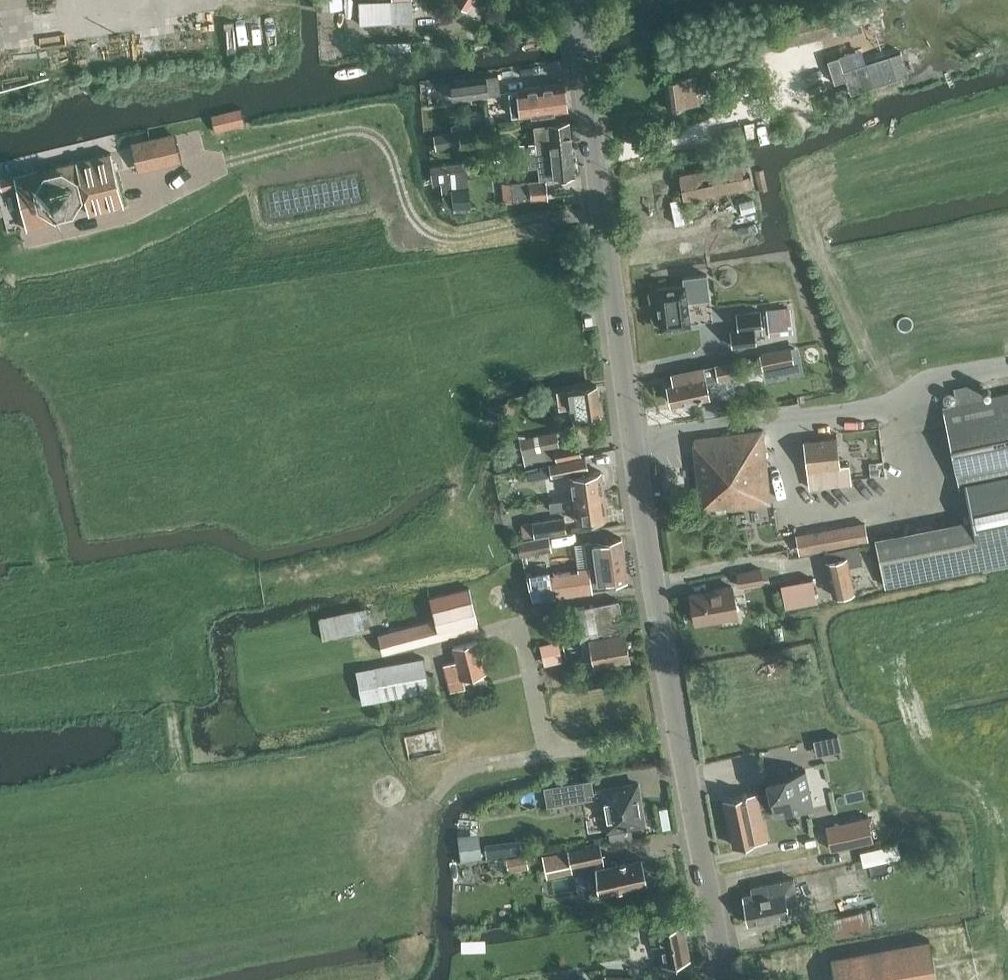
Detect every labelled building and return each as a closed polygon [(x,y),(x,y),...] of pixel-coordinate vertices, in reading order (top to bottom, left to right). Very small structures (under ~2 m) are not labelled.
[(361,23),(412,19),(411,0),(401,0),(360,3),(361,23)] [(457,1),(469,8),(474,0),(457,0),(457,1)] [(879,6),(836,15),(835,11),(753,30),(757,50),(840,32),(838,26),(881,16),(879,6)] [(704,87),(699,88),(698,75),(666,79),(670,107),(701,103),(701,99),(706,98),(704,87)] [(498,76),(486,77),(451,82),(453,99),(500,93),(498,76)] [(565,83),(522,88),(510,90),(513,115),(568,108),(565,83)] [(537,150),(537,151),(572,148),(569,121),(535,124),(537,142),(530,143),(531,151),(537,150)] [(717,130),(720,144),(745,138),(742,125),(717,130)] [(477,127),(464,130),(434,135),(436,148),(479,141),(477,127)] [(131,142),(138,172),(182,161),(175,131),(131,142)] [(516,143),(517,154),(527,152),(526,142),(516,143)] [(572,148),(537,151),(538,152),(532,153),(533,160),(538,159),(540,179),(575,175),(572,148)] [(0,179),(0,183),(2,189),(16,185),(27,228),(56,221),(54,214),(52,204),(81,197),(84,196),(89,213),(124,205),(111,152),(0,179)] [(527,152),(517,154),(519,164),(528,163),(527,152)] [(506,169),(515,169),(516,159),(506,159),(506,169)] [(679,173),(684,199),(753,186),(748,160),(679,173)] [(444,163),(431,165),(432,178),(435,186),(440,185),(442,195),(453,209),(468,208),(466,177),(455,178),(453,162),(444,163)] [(544,179),(527,181),(528,185),(529,197),(529,199),(545,197),(544,179)] [(502,182),(504,199),(529,197),(528,185),(527,180),(502,182)] [(657,288),(663,329),(692,325),(688,300),(712,296),(709,273),(685,276),(686,284),(657,288)] [(741,327),(733,328),(735,344),(759,340),(756,325),(764,324),(762,308),(747,310),(750,326),(741,327)] [(760,354),(763,367),(794,361),(791,347),(760,354)] [(736,374),(733,359),(671,372),(673,382),(667,383),(671,403),(710,395),(707,380),(736,374)] [(601,414),(597,385),(569,389),(557,391),(559,407),(572,405),(573,418),(601,414)] [(943,406),(959,488),(967,487),(973,518),(1007,510),(1007,393),(943,406)] [(694,438),(702,513),(772,503),(763,429),(694,438)] [(560,445),(557,431),(520,438),(526,466),(557,460),(557,459),(581,455),(579,442),(560,445)] [(838,436),(804,440),(811,496),(853,491),(850,463),(841,464),(838,436)] [(585,456),(550,464),(552,475),(587,468),(585,456)] [(573,495),(573,498),(604,493),(601,470),(570,475),(572,487),(555,489),(556,497),(573,495)] [(604,493),(573,498),(550,501),(551,511),(575,507),(577,521),(607,516),(604,493)] [(876,537),(886,584),(984,564),(1007,559),(1007,510),(973,518),(876,537)] [(533,522),(535,536),(566,532),(564,517),(533,522)] [(800,550),(871,540),(868,519),(797,529),(800,550)] [(627,581),(621,535),(586,539),(592,585),(627,581)] [(519,540),(522,554),(551,550),(549,536),(519,540)] [(829,561),(827,561),(833,594),(853,590),(849,566),(857,564),(855,550),(828,555),(829,561)] [(764,581),(761,568),(738,572),(740,586),(764,581)] [(529,578),(533,601),(558,597),(554,574),(529,578)] [(816,599),(811,575),(778,581),(783,605),(816,599)] [(691,595),(696,623),(722,618),(721,615),(737,613),(732,585),(719,587),(720,590),(691,595)] [(479,628),(469,588),(429,598),(435,619),(378,633),(383,652),(479,628)] [(624,628),(619,599),(575,608),(583,653),(592,651),(595,666),(630,659),(625,631),(624,631),(624,628)] [(320,617),(325,638),(371,628),(367,607),(320,617)] [(578,648),(572,618),(562,620),(569,650),(578,648)] [(545,663),(565,659),(560,638),(540,642),(545,663)] [(485,671),(476,639),(453,646),(456,660),(443,664),(450,691),(465,687),(462,677),(485,671)] [(424,657),(374,666),(358,670),(364,701),(430,689),(424,657)] [(547,805),(569,801),(594,797),(595,800),(603,798),(608,828),(643,822),(637,783),(601,789),(602,790),(594,791),(592,778),(544,786),(547,805)] [(764,820),(730,826),(735,851),(739,873),(773,867),(769,847),(766,834),(778,832),(781,845),(808,840),(820,838),(817,824),(813,798),(801,801),(773,806),(775,818),(764,820)] [(869,816),(826,825),(830,848),(874,839),(869,816)] [(487,839),(487,853),(524,852),(524,837),(487,839)] [(568,850),(568,851),(543,856),(547,877),(573,871),(572,867),(604,860),(600,843),(568,850)] [(528,851),(509,854),(511,868),(530,865),(528,851)] [(597,867),(602,892),(647,882),(641,857),(597,867)] [(749,922),(789,914),(789,913),(787,905),(798,903),(794,878),(751,887),(752,893),(743,895),(748,923),(749,922)] [(816,923),(818,935),(870,924),(867,912),(816,923)] [(659,944),(663,964),(690,958),(683,923),(649,930),(652,945),(659,944)] [(882,952),(831,962),(835,979),(938,979),(930,943),(882,952)]
